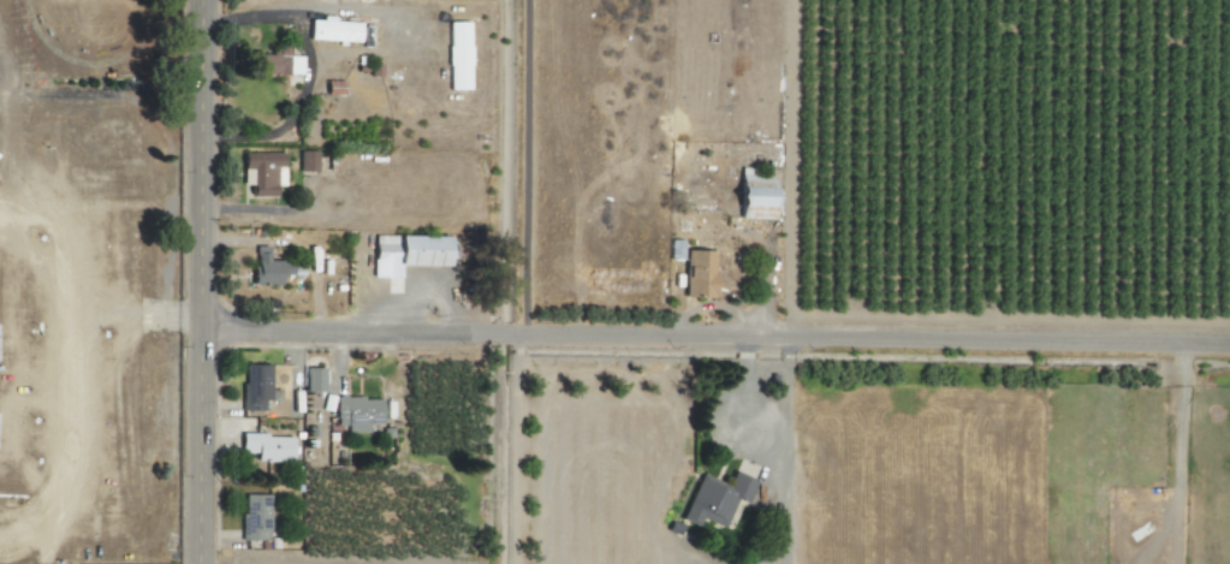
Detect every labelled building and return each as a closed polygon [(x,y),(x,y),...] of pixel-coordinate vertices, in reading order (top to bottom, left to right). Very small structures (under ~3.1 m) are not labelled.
[(357,42),(357,22),(330,21),(331,16),(319,15),(318,20),(308,19),(307,39),(357,42)] [(468,89),(467,22),(446,22),(447,89),(468,89)] [(315,151),(298,151),(298,171),(315,171),(315,151)] [(281,152),(240,153),(241,185),(249,185),(249,196),(274,196),(273,186),(281,186),(281,152)] [(772,172),(738,171),(737,219),(771,219),(772,172)] [(445,236),(372,235),(371,277),(398,277),(398,265),(445,265),(445,236)] [(278,286),(277,275),(290,275),(290,261),(266,261),(266,246),(252,246),(252,286),(278,286)] [(712,250),(684,250),(682,297),(711,298),(712,250)] [(269,365),(241,365),(242,410),(262,410),(262,401),(278,401),(277,390),(269,390),(269,365)] [(304,392),(323,392),(323,368),(304,367),(304,392)] [(379,397),(334,398),(335,426),(346,426),(346,433),(367,433),(367,425),(380,425),(379,397)] [(291,435),(240,436),(240,454),(255,453),(255,462),(291,461),(291,435)] [(733,498),(745,503),(753,481),(731,473),(726,485),(697,474),(680,520),(697,527),(699,520),(722,528),(733,498)] [(268,495),(241,495),(240,540),(268,541),(268,495)]
